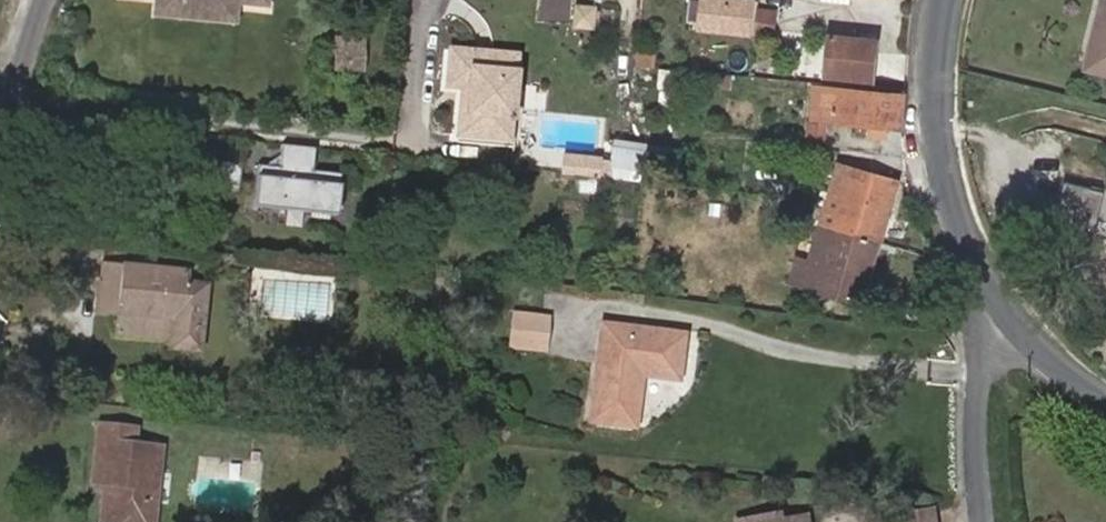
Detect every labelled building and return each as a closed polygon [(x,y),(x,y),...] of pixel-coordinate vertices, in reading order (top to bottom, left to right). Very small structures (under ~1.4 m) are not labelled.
[(239,4),(195,0),(156,0),(155,16),(238,23),(239,4)] [(753,0),(706,0),(703,27),(775,35),(777,12),(759,10),(760,1),(753,0)] [(1090,68),(1105,72),(1105,8),(1090,68)] [(875,81),(879,43),(833,38),(830,77),(875,81)] [(359,65),(361,42),(339,41),(337,63),(359,65)] [(514,54),(449,49),(446,84),(461,85),(466,85),(465,96),(460,96),(458,133),(508,137),(514,54)] [(905,129),(907,97),(816,88),(813,121),(836,123),(837,110),(860,112),(859,126),(905,130),(905,129)] [(859,126),(860,112),(837,110),(836,123),(859,126)] [(641,176),(642,138),(615,137),(614,175),(641,176)] [(340,216),(344,174),(316,172),(318,149),(285,145),(283,168),(261,166),(257,207),(340,216)] [(586,177),(587,164),(601,166),(601,159),(570,156),(568,175),(586,177)] [(242,192),(245,164),(223,162),(220,189),(242,192)] [(599,178),(601,166),(587,164),(586,177),(599,178)] [(843,168),(825,228),(878,244),(897,185),(843,168)] [(1067,179),(1060,209),(1105,220),(1105,189),(1067,179)] [(878,244),(825,228),(814,263),(785,254),(778,279),(860,303),(878,244)] [(173,319),(171,341),(170,349),(199,352),(206,285),(185,283),(186,274),(104,266),(100,312),(117,314),(173,319)] [(116,335),(171,341),(173,319),(117,314),(116,335)] [(545,351),(548,318),(514,314),(511,348),(545,351)] [(684,334),(603,324),(589,423),(636,428),(641,376),(677,380),(684,334)] [(162,448),(136,446),(121,444),(122,427),(100,425),(94,486),(104,487),(119,489),(117,501),(103,499),(101,521),(155,521),(162,448)] [(138,429),(122,427),(121,444),(136,446),(138,429)] [(104,487),(103,499),(117,501),(119,489),(104,487)] [(931,510),(898,516),(899,521),(933,521),(931,510)] [(777,514),(766,515),(767,521),(769,521),(778,521),(777,514)]
